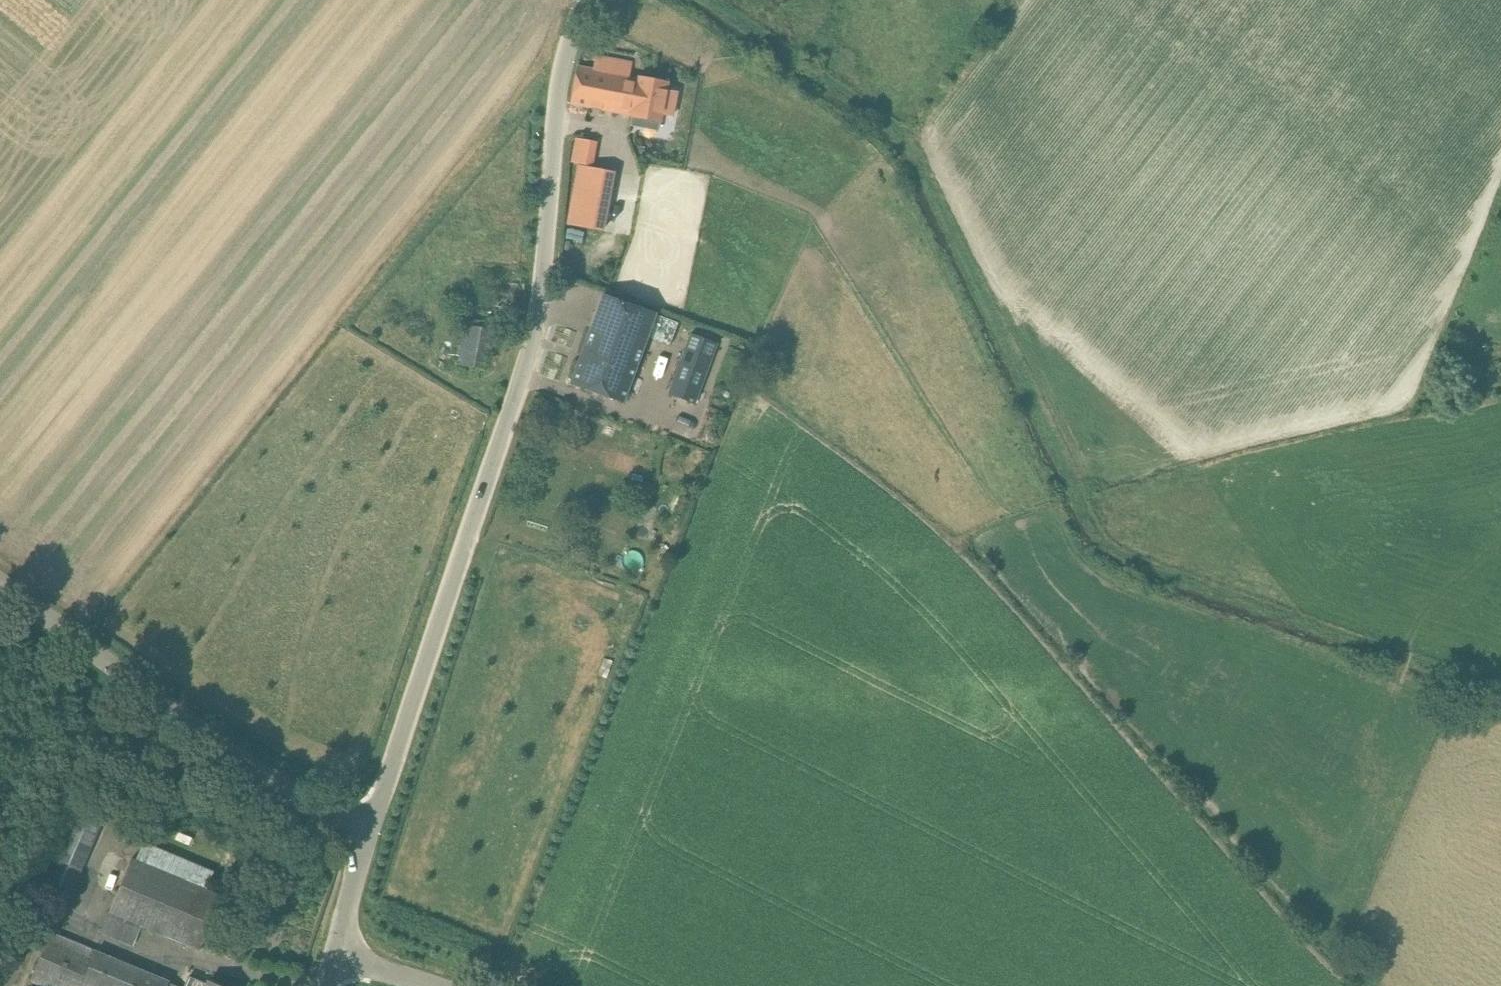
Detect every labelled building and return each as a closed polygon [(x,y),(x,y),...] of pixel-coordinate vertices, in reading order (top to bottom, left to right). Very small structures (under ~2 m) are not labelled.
[(579,66),(571,103),(662,121),(663,113),(673,115),(678,92),(668,90),(669,82),(631,75),(633,61),(598,54),(595,69),(579,66)] [(576,163),(560,222),(595,231),(611,173),(576,163)] [(656,315),(604,294),(583,354),(581,360),(580,360),(580,361),(572,383),(624,402),(656,315)] [(455,364),(484,369),(491,328),(463,323),(455,364)] [(692,333),(669,394),(696,404),(718,343),(692,333)] [(37,881),(71,896),(105,819),(71,804),(37,881)] [(134,855),(103,934),(134,946),(143,925),(201,949),(223,896),(205,888),(213,868),(145,841),(139,857),(134,855)] [(52,932),(31,981),(42,985),(180,985),(52,932)] [(190,976),(186,985),(221,985),(210,981),(209,984),(190,976)]
